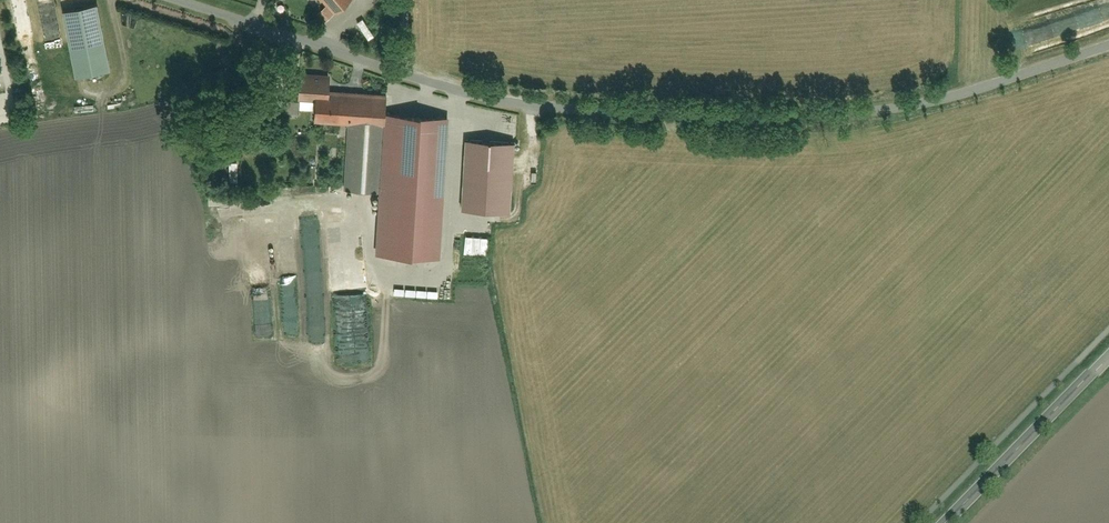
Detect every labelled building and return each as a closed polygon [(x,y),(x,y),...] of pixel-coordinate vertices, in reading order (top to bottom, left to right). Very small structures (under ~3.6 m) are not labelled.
[(336,15),(356,0),(324,0),(336,15)] [(72,12),(85,75),(118,68),(105,5),(72,12)] [(386,154),(444,152),(446,176),(504,171),(502,142),(532,141),(531,121),(440,127),(440,117),(390,120),(392,92),(339,89),(340,77),(304,74),(302,102),(322,103),(320,123),(351,125),(348,190),(385,191),(386,154)]
